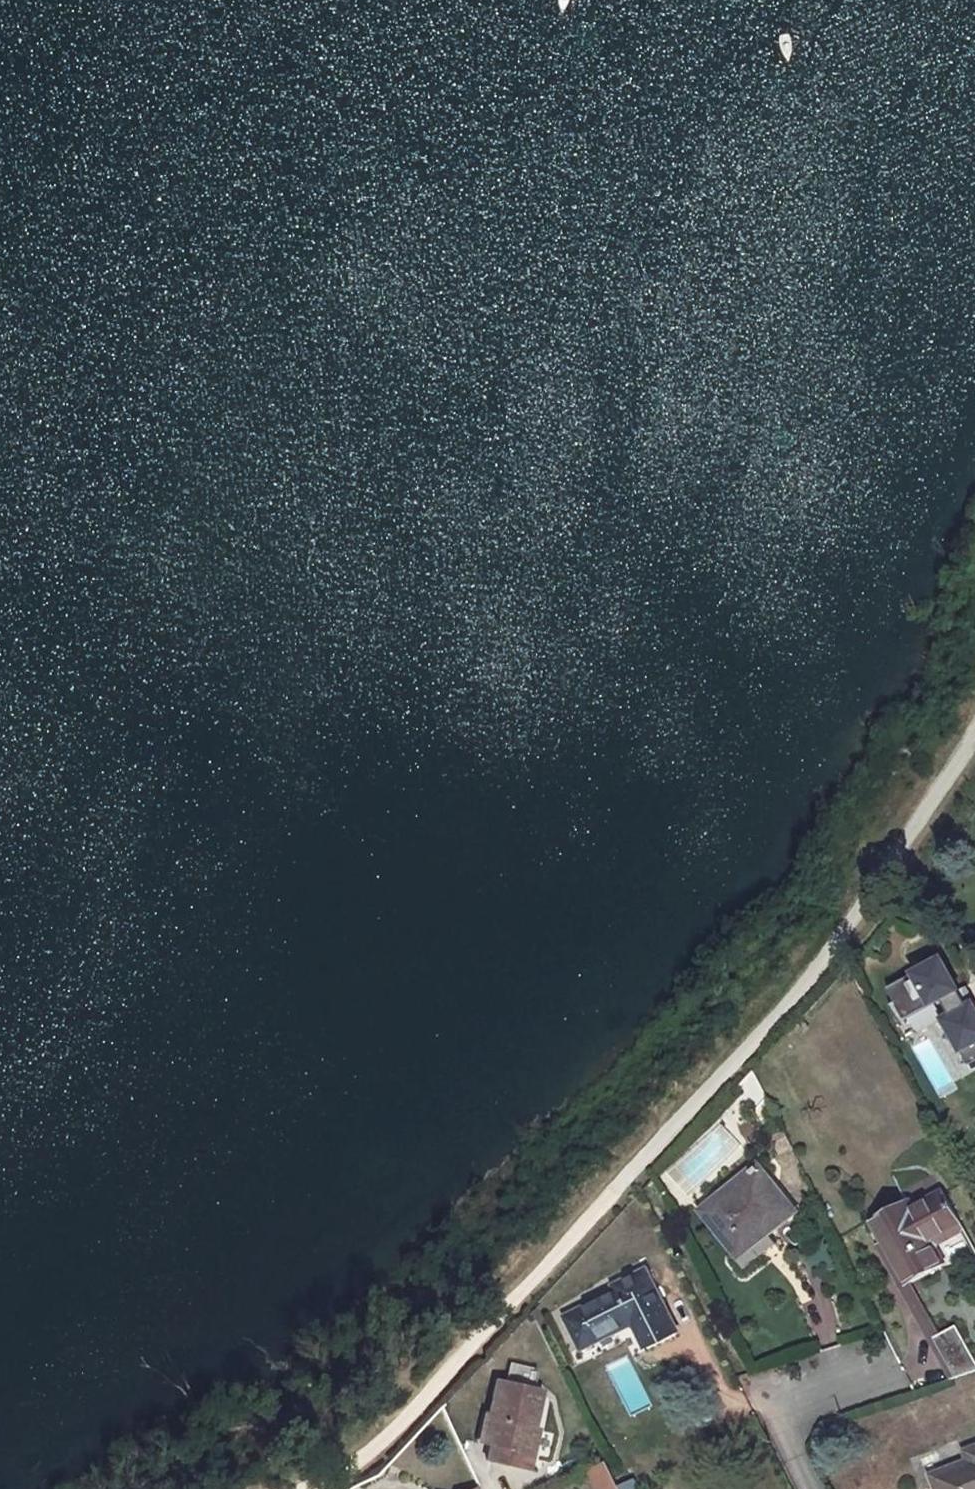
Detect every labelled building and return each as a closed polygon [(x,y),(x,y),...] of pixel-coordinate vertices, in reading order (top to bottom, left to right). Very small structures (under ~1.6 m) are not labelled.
[(963,597),(974,604),(974,577),(963,597)] [(935,1100),(960,1089),(953,1073),(974,1063),(974,1011),(970,999),(960,1004),(940,957),(882,983),(935,1100)] [(710,1139),(727,1154),(737,1142),(720,1128),(710,1139)] [(758,1168),(703,1212),(748,1267),(776,1245),(767,1234),(794,1212),(758,1168)] [(932,1248),(929,1242),(961,1225),(943,1194),(912,1210),(908,1203),(872,1222),(883,1243),(885,1245),(890,1242),(894,1251),(892,1253),(909,1284),(942,1265),(932,1248)] [(961,1225),(929,1242),(932,1248),(964,1230),(961,1225)] [(958,1378),(934,1338),(938,1336),(909,1284),(892,1253),(894,1251),(890,1242),(885,1245),(883,1243),(878,1246),(950,1380),(958,1378)] [(618,1294),(567,1319),(581,1347),(632,1322),(645,1349),(674,1334),(644,1273),(615,1288),(618,1294)] [(803,1306),(817,1347),(841,1339),(826,1298),(803,1306)] [(934,1338),(958,1378),(974,1372),(974,1364),(955,1327),(938,1336),(934,1338)] [(508,1367),(504,1384),(536,1390),(540,1375),(508,1367)] [(495,1383),(482,1444),(491,1445),(487,1464),(527,1473),(536,1430),(533,1430),(541,1391),(536,1390),(504,1384),(495,1383)] [(967,1452),(971,1461),(933,1477),(937,1488),(974,1488),(974,1449),(967,1452)] [(600,1488),(618,1488),(605,1461),(590,1469),(600,1488)]
